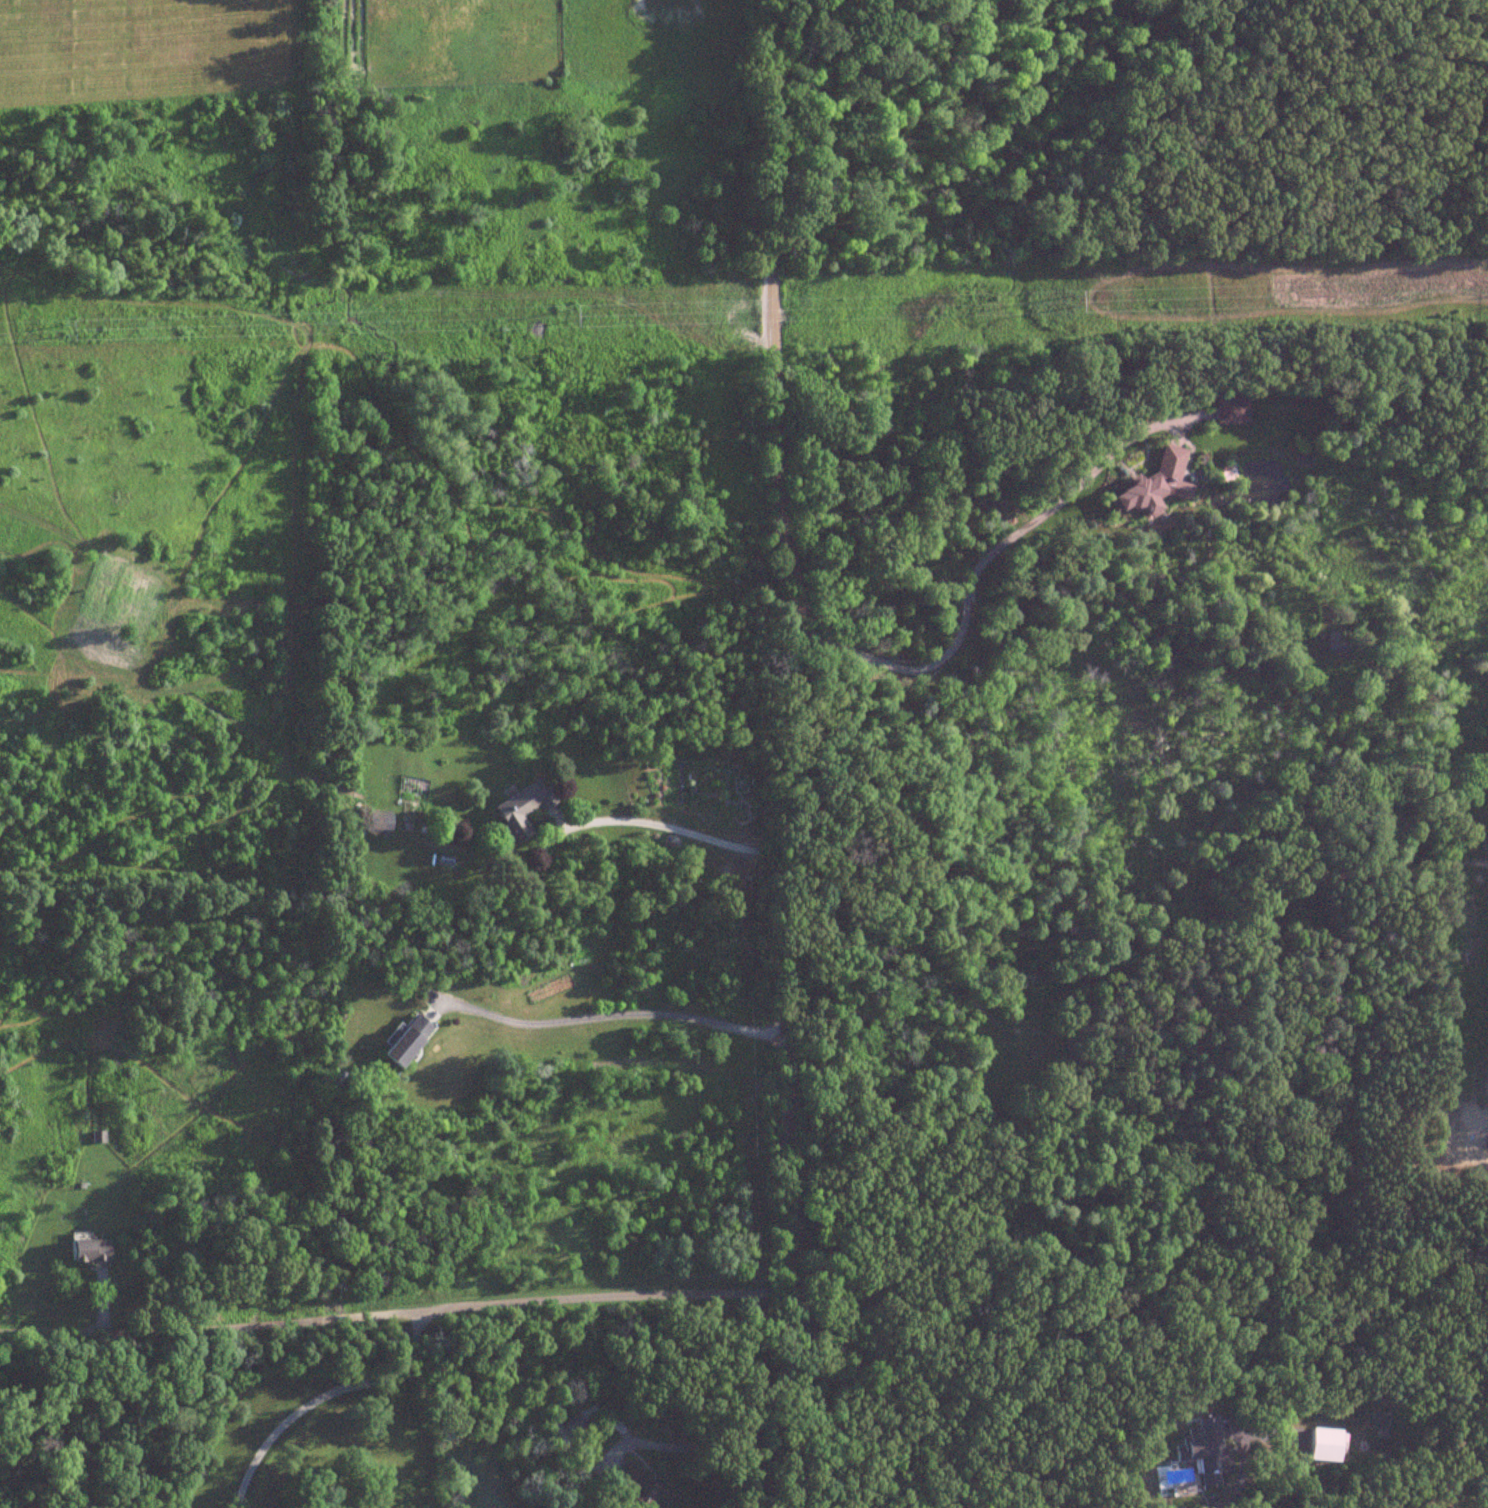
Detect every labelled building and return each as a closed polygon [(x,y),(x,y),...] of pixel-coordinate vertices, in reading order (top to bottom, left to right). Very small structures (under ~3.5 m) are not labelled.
[(1185,450),(1162,444),(1150,486),(1117,477),(1108,510),(1150,521),(1157,495),(1185,503),(1190,486),(1176,482),(1185,450)] [(511,846),(531,835),(521,818),(554,800),(544,784),(537,788),(534,782),(489,806),(511,846)] [(362,834),(386,834),(387,816),(363,815),(362,834)] [(378,1057),(397,1071),(430,1027),(411,1012),(378,1057)] [(90,1134),(91,1145),(103,1143),(102,1133),(90,1134)] [(107,1240),(66,1240),(66,1266),(107,1266),(107,1240)] [(558,1425),(573,1444),(589,1432),(575,1413),(558,1425)] [(1199,1483),(1171,1485),(1172,1494),(1218,1490),(1217,1472),(1225,1472),(1220,1417),(1196,1419),(1196,1427),(1184,1428),(1186,1444),(1172,1445),(1174,1462),(1197,1460),(1199,1483)] [(1335,1463),(1337,1431),(1307,1429),(1305,1461),(1335,1463)] [(623,1462),(606,1484),(636,1507),(657,1507),(666,1497),(623,1462)]
